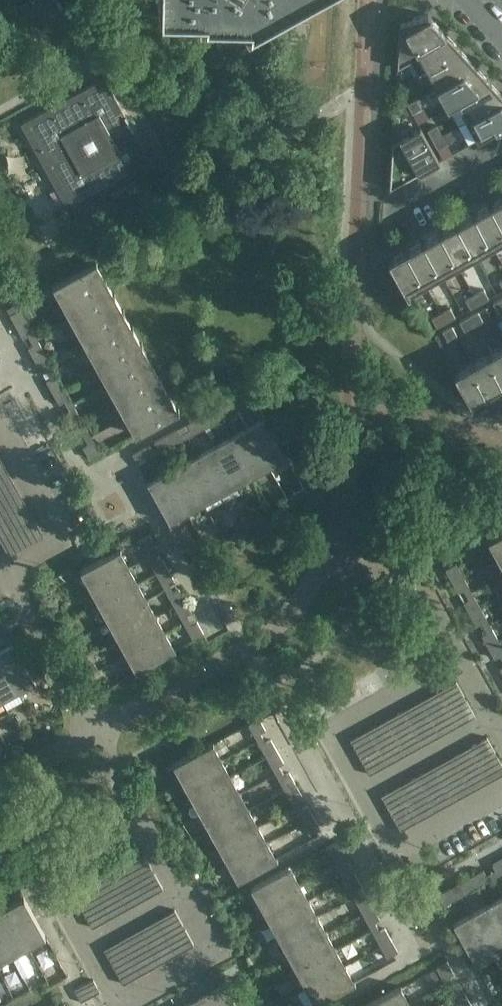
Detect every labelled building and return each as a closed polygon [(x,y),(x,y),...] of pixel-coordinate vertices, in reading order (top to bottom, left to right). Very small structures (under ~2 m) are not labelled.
[(398,60),(445,33),(430,16),(428,17),(428,16),(429,16),(428,14),(400,22),(400,23),(401,23),(405,30),(399,33),(398,60)] [(418,73),(460,50),(445,33),(398,60),(397,68),(410,61),(418,73)] [(437,88),(475,66),(460,50),(418,73),(421,79),(430,75),(437,88)] [(447,106),(490,83),(475,66),(437,88),(447,106)] [(154,167),(133,129),(134,129),(126,115),(125,115),(104,77),(21,123),(70,213),(154,167)] [(501,101),(501,96),(490,83),(447,106),(448,108),(457,103),(467,120),(501,101)] [(422,108),(417,99),(407,104),(412,113),(422,108)] [(501,127),(501,101),(467,120),(478,140),(501,127)] [(442,134),(437,125),(427,130),(432,139),(442,134)] [(439,162),(420,127),(392,142),(389,189),(418,173),(439,162)] [(447,143),(442,134),(432,139),(437,148),(447,143)] [(490,204),(501,225),(501,197),(490,204)] [(490,204),(474,213),(493,248),(501,243),(501,225),(490,204)] [(493,248),(474,213),(457,222),(476,257),(493,248)] [(476,257),(457,222),(440,232),(459,266),(476,257)] [(459,266),(440,232),(423,241),(442,276),(459,266)] [(442,276),(423,241),(406,250),(425,285),(442,276)] [(425,285),(406,250),(388,260),(408,295),(425,285)] [(64,300),(104,278),(95,262),(97,261),(96,260),(53,284),(53,285),(55,284),(64,300)] [(73,317),(113,295),(104,278),(64,300),(73,317)] [(489,299),(484,289),(475,294),(480,304),(489,299)] [(480,304),(475,294),(465,299),(470,309),(480,304)] [(82,333),(122,311),(113,295),(73,317),(82,333)] [(493,303),(498,312),(501,310),(501,298),(493,303)] [(455,317),(450,308),(441,313),(446,322),(455,317)] [(27,321),(21,309),(10,315),(17,327),(27,321)] [(91,350),(131,328),(122,311),(82,333),(91,350)] [(483,321),(478,312),(468,317),(474,326),(483,321)] [(446,322),(441,313),(432,318),(437,327),(446,322)] [(474,326),(468,317),(459,322),(464,331),(474,326)] [(34,332),(27,321),(17,327),(23,338),(34,332)] [(457,335),(452,326),(442,331),(448,340),(457,335)] [(100,366),(140,344),(131,328),(91,350),(100,366)] [(45,354),(39,342),(28,348),(35,359),(45,354)] [(109,383),(150,360),(140,344),(100,366),(109,383)] [(489,354),(501,377),(501,347),(489,354)] [(52,365),(45,354),(35,359),(41,371),(52,365)] [(489,354),(472,363),(491,398),(501,392),(501,377),(489,354)] [(119,399),(159,377),(150,360),(109,383),(119,399)] [(491,398),(472,363),(454,373),(473,407),(491,398)] [(64,387),(57,375),(47,381),(53,392),(64,387)] [(128,415),(168,393),(159,377),(119,399),(128,415)] [(70,398),(64,387),(53,392),(59,404),(70,398)] [(136,434),(179,410),(179,408),(177,409),(168,393),(128,415),(137,432),(135,433),(136,434)] [(249,403),(243,393),(231,399),(237,410),(249,403)] [(237,410),(231,399),(220,405),(226,416),(237,410)] [(82,419),(75,408),(65,414),(71,425),(82,419)] [(243,420),(237,410),(226,416),(231,426),(243,420)] [(216,421),(210,411),(199,417),(204,428),(216,421)] [(204,428),(199,417),(187,424),(193,434),(204,428)] [(286,457),(264,417),(263,418),(264,420),(248,429),(268,465),(284,456),(285,458),(286,457)] [(88,431),(82,419),(71,425),(78,437),(88,431)] [(183,440),(177,429),(166,435),(171,446),(183,440)] [(268,465),(248,429),(232,438),(252,474),(268,465)] [(171,446),(166,435),(154,442),(160,452),(171,446)] [(252,474),(232,438),(215,447),(235,483),(252,474)] [(100,453),(94,441),(83,447),(89,458),(100,453)] [(150,458),(147,453),(144,447),(133,454),(138,464),(150,458)] [(235,483),(215,447),(199,456),(219,492),(235,483)] [(9,555),(44,536),(0,456),(0,539),(9,555)] [(219,492),(199,456),(182,465),(202,502),(219,492)] [(202,502),(182,465),(166,474),(186,511),(202,502)] [(186,511),(166,474),(150,483),(149,481),(148,482),(170,522),(171,521),(170,520),(186,511)] [(501,553),(501,531),(488,539),(488,540),(490,539),(499,555),(501,553)] [(155,546),(149,534),(138,540),(145,552),(155,546)] [(92,587),(128,567),(119,551),(121,550),(120,549),(81,571),(81,572),(83,571),(92,587)] [(167,567),(161,556),(150,562),(157,573),(167,567)] [(462,575),(456,564),(446,569),(452,581),(462,575)] [(101,604),(137,584),(128,567),(92,587),(101,604)] [(173,579),(167,567),(157,573),(163,585),(173,579)] [(469,587),(462,575),(452,581),(458,593),(469,587)] [(110,620),(146,600),(137,584),(101,604),(110,620)] [(185,600),(179,589),(168,595),(175,606),(185,600)] [(481,608),(474,597),(464,602),(470,614),(481,608)] [(119,637),(155,617),(146,600),(110,620),(119,637)] [(192,612),(185,600),(175,606),(181,618),(192,612)] [(487,620),(481,608),(470,614),(476,625),(487,620)] [(128,653),(165,633),(155,617),(119,637),(128,653)] [(204,633),(197,622),(187,628),(193,639),(204,633)] [(500,625),(492,629),(499,641),(501,639),(501,630),(500,625)] [(499,641),(492,629),(482,635),(488,647),(499,641)] [(136,672),(176,650),(175,649),(174,650),(165,633),(128,653),(137,669),(136,670),(136,672)] [(13,641),(12,642),(13,644),(0,651),(0,658),(17,689),(33,680),(34,682),(36,681),(13,641)] [(499,641),(488,647),(495,658),(501,654),(501,647),(499,641)] [(0,658),(0,697),(1,698),(17,689),(0,658)] [(475,716),(456,681),(350,740),(369,774),(475,716)] [(265,730),(259,718),(249,724),(255,736),(265,730)] [(488,737),(381,795),(400,830),(501,775),(501,763),(488,737)] [(277,751),(271,740),(260,745),(267,757),(277,751)] [(184,781),(221,761),(212,745),(214,744),(213,742),(173,765),(174,766),(175,765),(184,781)] [(284,763),(277,751),(267,757),(273,768),(273,769),(284,763)] [(273,768),(267,757),(257,762),(263,773),(273,768)] [(194,797),(230,777),(221,761),(184,781),(194,797)] [(296,784),(289,773),(279,779),(285,790),(296,784)] [(203,814),(239,794),(230,777),(194,797),(203,814)] [(302,796),(296,784),(285,790),(291,801),(302,796)] [(212,830),(248,810),(239,794),(203,814),(212,830)] [(314,817),(307,806),(297,811),(303,823),(314,817)] [(221,847),(257,826),(248,810),(212,830),(221,847)] [(320,829),(314,817),(303,823),(310,834),(320,829)] [(230,863),(266,843),(257,826),(221,847),(230,863)] [(343,853),(337,841),(326,847),(333,859),(343,853)] [(238,881),(278,859),(277,858),(275,859),(266,843),(230,863),(239,879),(237,880),(238,881)] [(72,893),(91,928),(163,889),(143,853),(72,893)] [(493,865),(498,875),(501,873),(501,859),(493,865)] [(355,874),(349,863),(338,869),(345,880),(355,874)] [(262,904),(299,884),(290,868),(292,867),(291,866),(251,888),(252,889),(253,888),(262,904)] [(8,870),(0,874),(0,884),(2,887),(13,880),(8,870)] [(489,881),(486,875),(483,870),(471,876),(477,887),(489,881)] [(361,886),(355,874),(345,880),(351,892),(361,886)] [(477,887),(471,876),(460,883),(466,893),(477,887)] [(271,921),(308,901),(299,884),(262,904),(271,921)] [(456,899),(453,893),(450,888),(438,895),(444,905),(456,899)] [(373,907),(367,896),(356,902),(363,913),(373,907)] [(46,937),(36,920),(24,897),(22,898),(23,900),(7,909),(27,945),(43,936),(44,938),(46,937)] [(488,906),(501,932),(501,898),(488,906)] [(280,937),(317,917),(308,901),(271,921),(280,937)] [(488,906),(471,915),(491,951),(501,946),(501,932),(488,906)] [(380,919),(373,907),(363,913),(369,925),(380,919)] [(7,909),(0,913),(0,934),(11,954),(27,945),(7,909)] [(104,948),(123,983),(194,944),(174,909),(104,948)] [(491,951),(471,915),(455,924),(454,922),(453,923),(475,963),(476,962),(475,960),(491,951)] [(290,953),(326,933),(317,917),(280,937),(290,953)] [(391,940),(385,929),(375,934),(381,946),(391,940)] [(299,970),(335,950),(326,933),(290,953),(299,970)] [(0,934),(0,960),(11,954),(0,934)] [(398,952),(391,940),(381,946),(387,958),(398,952)] [(308,986),(344,966),(335,950),(299,970),(308,986)] [(453,973),(447,962),(436,967),(443,979),(453,973)] [(316,1005),(356,983),(355,981),(353,982),(344,966),(308,986),(317,1002),(315,1003),(316,1005)] [(93,980),(90,981),(74,990),(83,1005),(103,1005),(107,1004),(93,980)] [(465,995),(459,983),(448,989),(455,1001),(465,995)] [(224,984),(223,985),(224,986),(208,995),(214,1005),(236,1005),(224,984)] [(409,1004),(400,988),(402,987),(401,986),(365,1005),(406,1005),(409,1004)] [(208,995),(191,1004),(192,1005),(214,1005),(208,995)] [(465,995),(455,1001),(458,1005),(472,1005),(465,995)]
